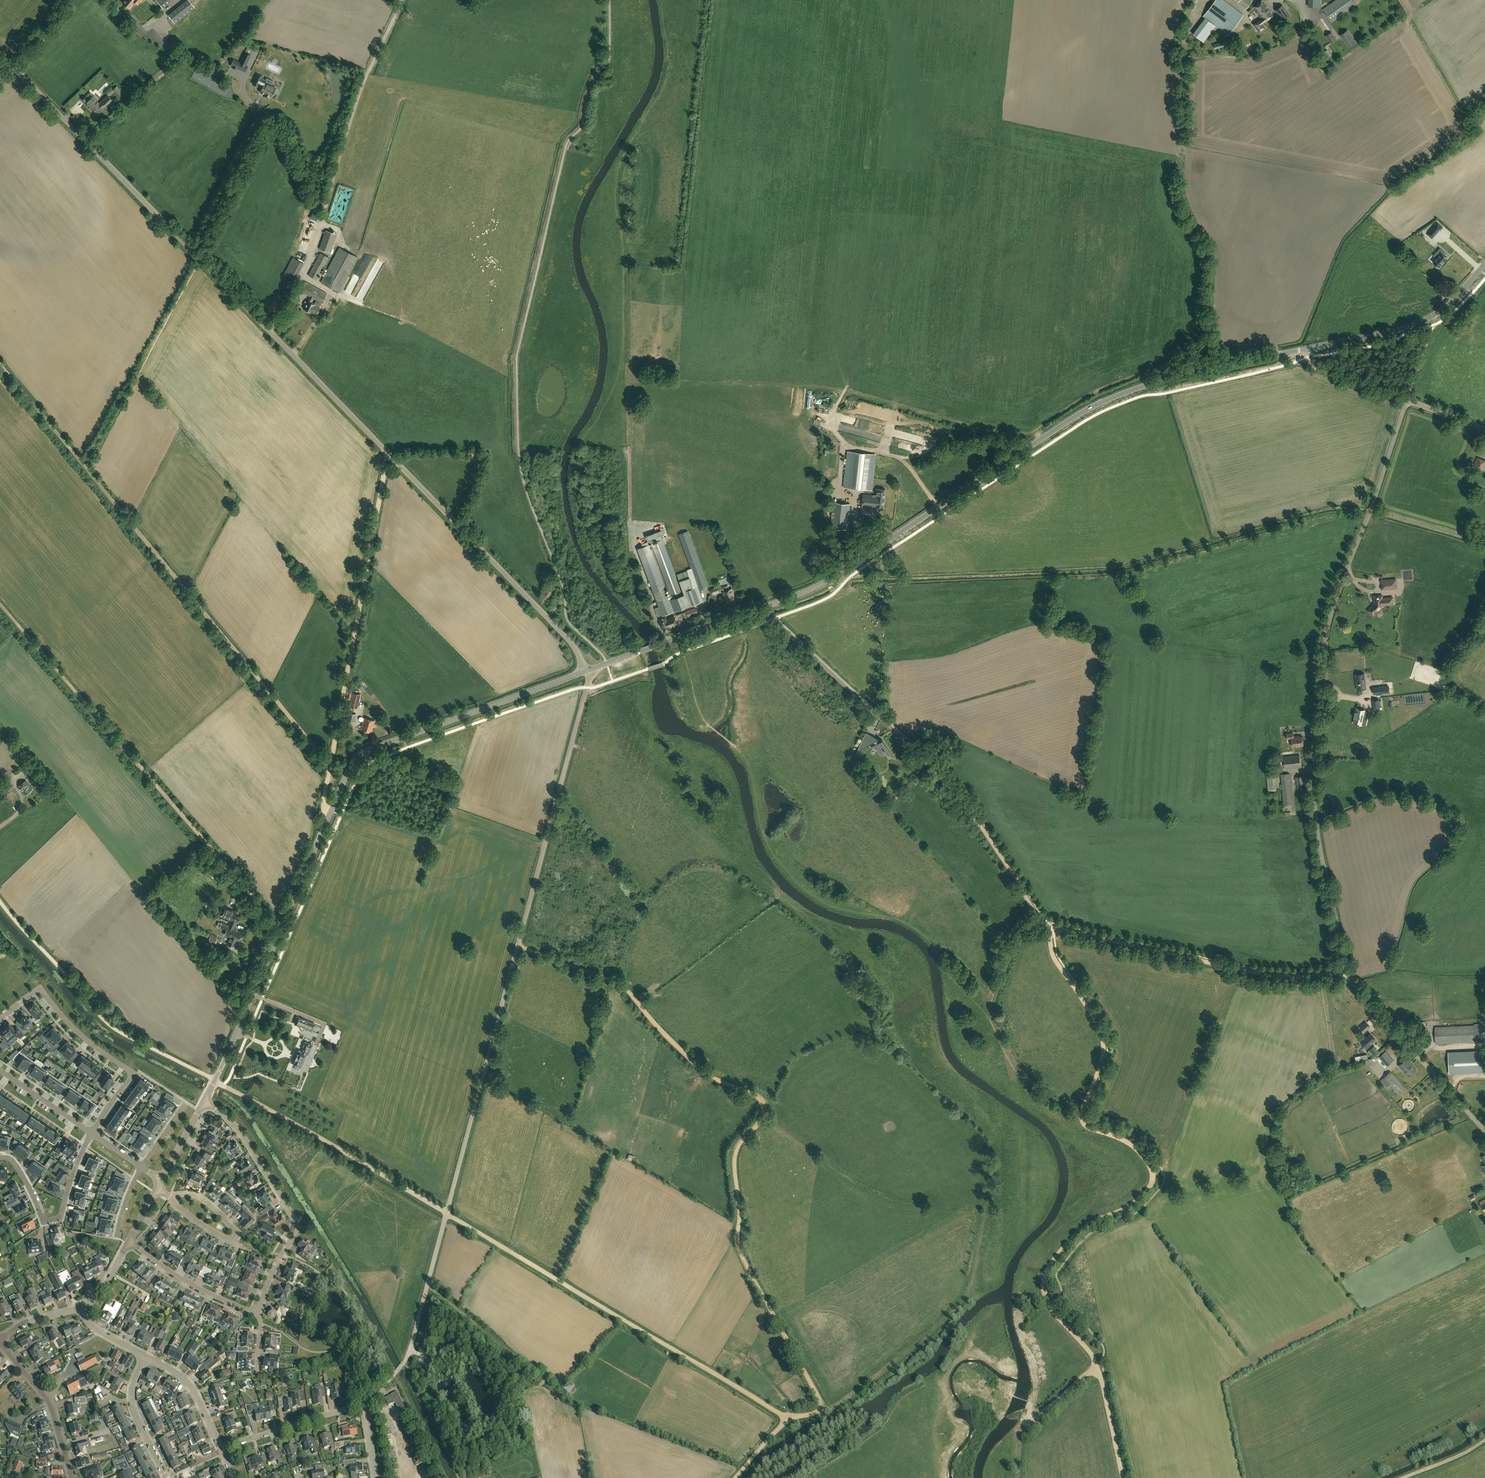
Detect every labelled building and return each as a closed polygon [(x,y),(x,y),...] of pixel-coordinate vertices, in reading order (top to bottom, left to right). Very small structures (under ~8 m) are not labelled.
[(123,3),(129,8),(135,2),(138,4),(142,0),(125,0),(123,3)] [(173,0),(157,0),(163,8),(173,0)] [(195,7),(189,0),(188,0),(169,15),(175,23),(195,7)] [(1243,15),(1223,0),(1215,0),(1203,16),(1228,35),(1243,15)] [(1251,1),(1251,0),(1235,0),(1246,8),(1251,1)] [(1274,14),(1262,0),(1253,7),(1260,17),(1261,19),(1254,25),(1260,32),(1265,28),(1262,24),(1264,22),(1265,22),(1274,14)] [(1356,5),(1352,0),(1336,0),(1323,9),(1332,22),(1356,5)] [(1284,20),(1290,15),(1282,5),(1276,10),(1284,20)] [(1205,18),(1202,21),(1193,34),(1203,42),(1213,29),(1215,26),(1205,18)] [(1349,47),(1356,42),(1348,30),(1341,35),(1349,47)] [(1331,43),(1337,39),(1332,32),(1326,36),(1331,43)] [(1215,49),(1227,46),(1225,40),(1214,44),(1215,49)] [(240,62),(234,59),(231,65),(232,66),(231,66),(237,69),(238,68),(245,72),(248,66),(246,65),(251,56),(245,53),(246,51),(247,48),(246,51),(240,62)] [(263,77),(257,75),(252,84),(258,87),(258,86),(262,88),(260,91),(265,93),(264,94),(270,97),(270,96),(272,96),(273,92),(274,93),(276,89),(275,89),(276,88),(271,86),(271,85),(265,82),(266,80),(262,78),(263,77)] [(117,85),(113,89),(119,96),(124,92),(117,85)] [(97,114),(104,108),(105,106),(106,107),(113,101),(108,95),(99,103),(96,100),(98,99),(94,95),(89,100),(86,97),(82,100),(85,103),(84,104),(91,111),(93,109),(97,114)] [(331,219),(346,223),(353,195),(349,193),(350,190),(347,189),(347,188),(343,187),(341,195),(338,194),(331,219)] [(1438,223),(1432,229),(1437,233),(1440,230),(1443,227),(1438,223)] [(330,252),(336,234),(326,230),(319,248),(330,252)] [(308,254),(311,239),(304,237),(301,252),(308,254)] [(339,292),(358,257),(339,247),(321,282),(339,292)] [(1441,254),(1433,262),(1439,267),(1445,261),(1448,258),(1443,254),(1445,252),(1440,248),(1438,251),(1441,254)] [(1468,252),(1464,257),(1476,267),(1480,262),(1468,252)] [(317,280),(329,257),(320,253),(308,275),(317,280)] [(293,282),(304,263),(293,257),(283,276),(293,282)] [(1450,273),(1456,279),(1466,270),(1453,258),(1443,268),(1449,274),(1450,273)] [(367,282),(374,286),(388,263),(381,259),(367,282)] [(360,282),(363,275),(357,272),(354,279),(360,282)] [(322,303),(327,293),(305,281),(300,291),(310,296),(313,298),(321,302),(322,303)] [(312,302),(313,299),(313,298),(310,296),(308,301),(307,301),(303,308),(311,312),(315,305),(314,304),(314,303),(312,302)] [(316,314),(319,308),(319,307),(321,302),(313,298),(313,299),(316,300),(314,304),(315,305),(311,312),(316,314)] [(271,311),(279,304),(275,300),(267,307),(271,311)] [(894,440),(893,445),(913,450),(914,446),(894,440)] [(870,490),(874,454),(849,452),(845,487),(870,490)] [(1484,468),(1484,461),(1481,459),(1478,464),(1475,462),(1474,466),(1484,470),(1484,468)] [(883,508),(886,489),(878,488),(877,493),(876,496),(863,494),(861,516),(875,518),(876,507),(883,508)] [(847,529),(850,504),(834,502),(831,527),(847,529)] [(665,528),(648,535),(650,540),(666,533),(665,528)] [(692,584),(689,577),(687,570),(677,574),(684,591),(682,591),(663,542),(653,546),(672,599),(669,600),(649,544),(638,548),(662,615),(698,602),(703,600),(699,589),(708,586),(688,531),(679,534),(697,582),(692,584)] [(1396,585),(1396,582),(1396,579),(1381,580),(1381,583),(1382,583),(1382,586),(1381,586),(1382,589),(1397,588),(1396,585)] [(734,595),(734,593),(732,588),(723,592),(727,604),(737,600),(734,595)] [(1382,598),(1382,595),(1376,596),(1374,597),(1374,601),(1376,602),(1375,604),(1374,604),(1373,605),(1373,607),(1372,607),(1370,610),(1370,612),(1373,614),(1375,614),(1377,611),(1378,612),(1383,606),(1383,605),(1393,604),(1392,597),(1382,598)] [(677,625),(674,616),(670,618),(667,620),(666,617),(660,619),(665,632),(670,630),(669,628),(677,625)] [(1364,674),(1356,675),(1358,689),(1365,688),(1364,678),(1362,679),(1361,675),(1364,674)] [(1388,686),(1378,687),(1379,694),(1389,693),(1388,686)] [(358,708),(361,694),(353,692),(350,706),(358,708)] [(1379,699),(1373,700),(1374,710),(1380,709),(1380,707),(1382,707),(1381,701),(1379,701),(1379,699)] [(1355,718),(1354,723),(1358,724),(1359,724),(1360,724),(1361,725),(1362,724),(1363,724),(1364,719),(1363,719),(1364,716),(1367,716),(1368,712),(1365,711),(1364,711),(1365,710),(1357,708),(1356,711),(1355,711),(1354,716),(1354,717),(1355,718)] [(348,712),(347,720),(354,722),(356,714),(348,712)] [(371,732),(374,721),(364,718),(361,729),(371,732)] [(879,742),(877,739),(878,739),(866,732),(856,753),(873,742),(875,744),(871,747),(879,751),(879,752),(880,753),(881,755),(882,755),(884,755),(885,755),(886,755),(890,752),(882,739),(879,742)] [(1294,736),(1293,733),(1287,733),(1287,739),(1292,738),(1293,746),(1304,745),(1303,736),(1297,737),(1297,736),(1294,736)] [(1360,735),(1358,749),(1371,751),(1373,737),(1360,735)] [(1285,768),(1301,766),(1300,755),(1284,756),(1285,768)] [(27,773),(33,769),(27,761),(21,766),(27,773)] [(445,775),(447,771),(444,770),(445,766),(439,764),(436,771),(442,773),(442,774),(445,775)] [(1284,805),(1292,805),(1289,773),(1281,774),(1284,805)] [(42,780),(38,774),(36,775),(33,777),(37,783),(42,780)] [(1268,790),(1276,790),(1275,775),(1267,775),(1268,790)] [(1298,790),(1307,788),(1305,775),(1295,777),(1298,790)] [(7,792),(13,788),(7,780),(2,784),(7,792)] [(25,795),(33,789),(26,780),(18,786),(25,795)] [(228,888),(233,884),(228,878),(223,882),(228,888)] [(237,922),(241,914),(226,907),(222,916),(231,920),(236,922),(237,922)] [(234,929),(236,922),(231,920),(229,925),(222,922),(219,928),(226,931),(224,934),(230,937),(227,943),(234,946),(237,940),(238,940),(241,932),(234,929)] [(210,935),(209,939),(215,942),(217,937),(211,934),(210,935)] [(64,1021),(59,1014),(46,998),(42,1001),(67,1033),(71,1031),(69,1029),(67,1030),(61,1023),(64,1021)] [(31,1006),(28,1008),(34,1016),(31,1018),(36,1023),(41,1019),(38,1016),(39,1015),(39,1016),(40,1015),(42,1012),(37,1007),(33,1003),(31,1005),(30,1005),(31,1006)] [(19,1017),(17,1019),(21,1024),(18,1026),(25,1034),(28,1031),(25,1028),(31,1022),(26,1016),(25,1017),(25,1016),(22,1013),(18,1016),(19,1017)] [(316,1022),(297,1014),(293,1023),(312,1031),(316,1022)] [(1371,1026),(1369,1025),(1366,1021),(1360,1027),(1363,1031),(1364,1032),(1371,1026)] [(5,1028),(13,1037),(16,1034),(20,1038),(24,1034),(17,1027),(14,1029),(9,1023),(4,1028),(5,1028)] [(1436,1043),(1476,1041),(1475,1025),(1435,1027),(1436,1043)] [(302,1030),(291,1026),(289,1032),(299,1036),(302,1030)] [(328,1027),(324,1037),(339,1043),(340,1039),(343,1031),(338,1029),(337,1030),(328,1027)] [(5,1028),(0,1032),(5,1038),(2,1040),(8,1047),(12,1044),(9,1040),(13,1037),(5,1028)] [(41,1034),(48,1041),(57,1032),(56,1031),(56,1030),(54,1028),(53,1028),(47,1033),(45,1030),(41,1034)] [(73,1038),(77,1033),(72,1029),(68,1034),(73,1038)] [(59,1034),(57,1032),(48,1041),(55,1048),(58,1044),(56,1042),(62,1037),(61,1036),(62,1036),(59,1033),(59,1034)] [(1375,1038),(1371,1033),(1365,1038),(1364,1037),(1360,1041),(1367,1048),(1371,1044),(1370,1043),(1375,1038)] [(56,1049),(63,1055),(71,1046),(70,1045),(70,1044),(68,1042),(67,1042),(66,1042),(62,1046),(60,1044),(56,1049)] [(309,1055),(312,1045),(305,1042),(303,1047),(303,1048),(302,1051),(299,1050),(293,1064),(296,1065),(295,1069),(299,1070),(300,1067),(301,1067),(307,1054),(309,1055)] [(73,1047),(71,1046),(63,1055),(70,1062),(75,1058),(72,1055),(76,1050),(75,1050),(76,1049),(73,1047)] [(1373,1056),(1379,1051),(1374,1046),(1368,1050),(1373,1056)] [(93,1055),(100,1059),(103,1054),(96,1050),(93,1055)] [(20,1066),(27,1056),(20,1051),(16,1055),(19,1057),(15,1063),(20,1066)] [(1387,1066),(1393,1060),(1385,1051),(1379,1057),(1387,1066)] [(1449,1052),(1450,1073),(1484,1071),(1484,1064),(1484,1051),(1449,1052)] [(80,1067),(87,1059),(82,1055),(79,1058),(77,1057),(73,1061),(76,1063),(80,1067)] [(31,1065),(34,1061),(27,1056),(20,1066),(25,1070),(28,1065),(29,1064),(31,1065)] [(47,1058),(45,1061),(52,1066),(54,1063),(47,1058)] [(1408,1076),(1416,1069),(1406,1058),(1399,1065),(1408,1076)] [(86,1071),(92,1062),(91,1062),(87,1059),(80,1067),(86,1071)] [(107,1064),(123,1076),(127,1071),(119,1066),(110,1060),(107,1064)] [(40,1068),(42,1066),(34,1061),(31,1065),(34,1067),(30,1073),(34,1076),(40,1068)] [(90,1074),(97,1066),(92,1062),(86,1071),(90,1074)] [(101,1075),(99,1073),(101,1070),(97,1066),(90,1074),(95,1078),(96,1078),(98,1079),(101,1075)] [(46,1075),(48,1072),(46,1070),(45,1071),(40,1068),(34,1076),(39,1080),(43,1074),(46,1075)] [(1407,1095),(1403,1091),(1406,1089),(1390,1071),(1384,1077),(1399,1094),(1403,1099),(1407,1095)] [(49,1086),(54,1079),(55,1077),(51,1074),(48,1072),(46,1075),(45,1077),(47,1079),(44,1083),(49,1086)] [(101,1080),(100,1083),(104,1085),(102,1087),(108,1091),(112,1086),(108,1084),(113,1077),(110,1076),(111,1075),(110,1075),(106,1073),(104,1077),(103,1076),(100,1080),(101,1080)] [(54,1090),(59,1082),(60,1080),(62,1078),(60,1077),(58,1079),(56,1077),(55,1077),(54,1079),(49,1086),(54,1090)] [(137,1083),(146,1090),(149,1086),(151,1087),(153,1085),(148,1080),(146,1083),(140,1078),(137,1083)] [(64,1090),(68,1085),(65,1083),(60,1080),(59,1082),(54,1090),(59,1093),(62,1088),(64,1090)] [(118,1083),(113,1089),(114,1091),(110,1096),(113,1098),(123,1086),(118,1083)] [(134,1088),(142,1094),(145,1090),(146,1090),(137,1083),(137,1084),(134,1088)] [(69,1100),(76,1090),(75,1092),(70,1089),(71,1087),(69,1085),(66,1089),(68,1091),(64,1097),(69,1100)] [(130,1093),(139,1099),(142,1094),(134,1088),(130,1093)] [(83,1095),(76,1090),(69,1100),(74,1103),(78,1097),(80,1099),(83,1095)] [(152,1097),(155,1099),(157,1100),(160,1096),(156,1091),(155,1092),(153,1096),(152,1097)] [(160,1102),(170,1109),(171,1108),(172,1109),(174,1106),(173,1105),(174,1104),(169,1101),(172,1096),(167,1092),(160,1102)] [(127,1097),(135,1103),(139,1099),(130,1093),(127,1097)] [(84,1110),(91,1100),(86,1097),(83,1095),(80,1099),(83,1101),(79,1107),(84,1110)] [(0,1105),(0,1107),(4,1110),(5,1109),(4,1109),(10,1101),(6,1098),(5,1097),(0,1105)] [(135,1103),(127,1097),(123,1102),(132,1108),(135,1103)] [(98,1105),(95,1103),(91,1100),(84,1110),(88,1113),(93,1107),(95,1109),(98,1105)] [(9,1112),(14,1104),(10,1101),(4,1109),(5,1109),(6,1110),(9,1112)] [(170,1109),(160,1102),(154,1111),(160,1114),(162,1111),(166,1115),(167,1114),(168,1115),(170,1111),(169,1110),(170,1109)] [(14,1104),(9,1112),(14,1115),(19,1107),(14,1104)] [(118,1109),(127,1115),(130,1110),(122,1104),(118,1109)] [(14,1115),(18,1118),(24,1110),(19,1107),(14,1115)] [(115,1114),(124,1120),(127,1115),(118,1109),(115,1114)] [(18,1118),(18,1119),(23,1123),(29,1114),(24,1110),(18,1118)] [(153,1112),(148,1120),(158,1127),(159,1125),(160,1126),(162,1123),(161,1122),(162,1122),(157,1119),(159,1116),(153,1112)] [(112,1119),(120,1125),(124,1120),(115,1114),(112,1119)] [(32,1125),(36,1119),(31,1116),(25,1124),(30,1128),(31,1126),(32,1125)] [(218,1129),(220,1126),(220,1125),(220,1123),(220,1122),(219,1121),(215,1119),(214,1118),(211,1116),(207,1123),(211,1125),(209,1128),(216,1132),(217,1129),(218,1129)] [(31,1126),(35,1129),(36,1130),(41,1122),(40,1121),(36,1119),(32,1125),(31,1126)] [(108,1123),(117,1129),(120,1125),(112,1119),(109,1123),(108,1123)] [(157,1130),(156,1130),(158,1127),(148,1120),(142,1129),(147,1132),(149,1129),(154,1133),(154,1132),(155,1133),(157,1130)] [(40,1133),(46,1125),(44,1124),(43,1124),(41,1122),(36,1130),(38,1131),(39,1131),(40,1133)] [(117,1129),(108,1123),(105,1128),(111,1132),(109,1135),(115,1138),(117,1136),(113,1134),(117,1129)] [(47,1127),(46,1125),(40,1133),(42,1134),(45,1136),(50,1128),(47,1127)] [(49,1139),(50,1139),(51,1138),(55,1132),(51,1129),(50,1128),(45,1136),(46,1137),(49,1139)] [(136,1138),(146,1145),(147,1143),(148,1143),(150,1141),(149,1140),(144,1136),(147,1133),(141,1130),(136,1138)] [(212,1134),(206,1131),(202,1137),(204,1137),(213,1142),(215,1139),(217,1140),(219,1135),(213,1132),(212,1134)] [(60,1135),(55,1132),(51,1138),(50,1139),(49,1141),(54,1144),(57,1139),(59,1141),(62,1138),(59,1136),(60,1135)] [(0,1142),(0,1147),(5,1148),(7,1142),(10,1143),(11,1136),(8,1136),(1,1135),(0,1142)] [(212,1152),(214,1147),(211,1146),(213,1142),(204,1137),(201,1143),(207,1146),(206,1149),(212,1152)] [(146,1145),(136,1138),(130,1147),(135,1150),(137,1147),(138,1148),(139,1148),(142,1150),(143,1151),(145,1148),(144,1147),(146,1145)] [(16,1146),(12,1152),(18,1155),(24,1146),(15,1139),(13,1144),(16,1146)] [(64,1153),(72,1143),(69,1141),(66,1139),(62,1145),(59,1143),(54,1150),(56,1152),(58,1149),(64,1153)] [(232,1145),(229,1140),(226,1142),(224,1147),(226,1151),(230,1149),(235,1157),(242,1152),(236,1142),(232,1145)] [(75,1144),(72,1143),(64,1153),(71,1158),(69,1160),(72,1162),(78,1154),(74,1151),(77,1147),(74,1145),(75,1144)] [(24,1146),(18,1155),(23,1159),(27,1154),(30,1156),(33,1152),(24,1146)] [(210,1157),(213,1152),(212,1152),(206,1149),(205,1148),(205,1149),(202,1153),(204,1154),(203,1156),(198,1154),(194,1161),(195,1161),(195,1162),(195,1163),(198,1165),(200,1165),(200,1164),(201,1164),(205,1158),(208,1160),(210,1157)] [(97,1156),(96,1159),(89,1156),(87,1162),(97,1166),(99,1161),(101,1162),(102,1159),(97,1156)] [(244,1161),(242,1157),(236,1160),(239,1165),(238,1165),(242,1171),(251,1166),(247,1159),(244,1161)] [(30,1158),(27,1163),(29,1165),(27,1168),(32,1172),(38,1163),(30,1158)] [(38,1163),(32,1172),(38,1176),(40,1173),(42,1171),(44,1173),(47,1169),(48,1168),(39,1162),(38,1163)] [(65,1177),(68,1173),(62,1168),(64,1166),(62,1164),(58,1162),(56,1165),(60,1167),(57,1172),(58,1173),(56,1176),(56,1177),(64,1182),(66,1178),(67,1178),(65,1177)] [(97,1166),(87,1162),(84,1167),(90,1170),(89,1172),(95,1175),(96,1172),(94,1171),(97,1166)] [(116,1170),(112,1181),(123,1186),(124,1183),(125,1184),(127,1181),(126,1180),(120,1177),(122,1173),(116,1170)] [(204,1174),(195,1170),(194,1173),(192,1172),(191,1174),(190,1174),(187,1179),(193,1182),(194,1181),(198,1182),(199,1179),(202,1180),(204,1174)] [(94,1178),(95,1175),(89,1172),(88,1175),(82,1173),(80,1179),(90,1182),(92,1177),(94,1178)] [(253,1177),(251,1173),(245,1177),(247,1181),(251,1188),(254,1186),(255,1186),(256,1186),(257,1185),(257,1184),(261,1182),(257,1175),(253,1177)] [(55,1184),(56,1182),(49,1177),(45,1182),(48,1184),(51,1186),(48,1190),(57,1196),(61,1191),(59,1189),(60,1188),(55,1184)] [(90,1182),(80,1179),(78,1185),(84,1187),(83,1189),(89,1191),(90,1188),(88,1188),(90,1182)] [(215,1185),(212,1183),(213,1181),(210,1179),(205,1187),(208,1190),(207,1191),(208,1191),(207,1192),(209,1194),(210,1193),(212,1195),(219,1184),(218,1184),(217,1183),(216,1182),(215,1185)] [(235,1188),(241,1184),(238,1180),(232,1184),(235,1188)] [(123,1186),(112,1181),(108,1191),(114,1193),(115,1189),(121,1192),(121,1191),(122,1191),(123,1188),(122,1188),(123,1186)] [(7,1199),(4,1201),(6,1206),(9,1204),(19,1199),(17,1196),(19,1195),(18,1194),(21,1192),(18,1187),(16,1182),(11,1185),(12,1186),(9,1187),(13,1195),(7,1198),(7,1199)] [(223,1191),(220,1189),(222,1187),(219,1184),(212,1195),(214,1196),(213,1197),(215,1199),(216,1198),(217,1198),(220,1193),(223,1196),(227,1191),(225,1189),(223,1191)] [(272,1199),(265,1188),(256,1193),(257,1194),(256,1195),(256,1196),(257,1198),(258,1199),(259,1198),(263,1204),(272,1199)] [(85,1199),(86,1193),(88,1194),(89,1191),(83,1189),(83,1192),(76,1190),(74,1196),(87,1200),(87,1199),(85,1199)] [(229,1193),(231,1191),(229,1189),(227,1191),(223,1196),(226,1198),(222,1202),(222,1203),(222,1204),(224,1206),(224,1205),(226,1207),(234,1199),(230,1194),(231,1194),(229,1193)] [(107,1193),(104,1202),(116,1205),(116,1203),(118,1203),(119,1200),(117,1200),(118,1199),(112,1197),(113,1194),(107,1192),(107,1193)] [(84,1208),(87,1200),(74,1196),(73,1202),(79,1204),(79,1207),(84,1208)] [(25,1201),(21,1203),(19,1199),(9,1204),(12,1209),(15,1207),(19,1214),(24,1211),(23,1210),(28,1208),(27,1205),(26,1204),(25,1201)] [(238,1203),(234,1199),(226,1207),(228,1208),(227,1209),(229,1211),(230,1211),(231,1211),(234,1213),(242,1205),(239,1202),(238,1203)] [(115,1208),(116,1205),(104,1202),(101,1211),(107,1213),(108,1210),(114,1212),(114,1211),(115,1211),(116,1208),(115,1208)] [(255,1208),(260,1215),(267,1211),(264,1206),(263,1204),(260,1206),(259,1205),(255,1208)] [(246,1228),(255,1219),(243,1206),(238,1211),(244,1217),(240,1222),(246,1228)] [(69,1218),(69,1219),(70,1219),(70,1223),(77,1225),(79,1214),(84,1215),(85,1211),(79,1209),(78,1213),(72,1212),(71,1216),(70,1215),(70,1216),(70,1219),(69,1218)] [(278,1215),(274,1209),(269,1213),(272,1218),(272,1219),(275,1225),(284,1219),(284,1218),(284,1217),(282,1215),(281,1214),(280,1213),(278,1215)] [(107,1215),(101,1213),(98,1222),(110,1225),(111,1223),(112,1224),(113,1220),(112,1220),(112,1219),(106,1218),(107,1215)] [(174,1219),(167,1214),(165,1217),(166,1217),(164,1220),(175,1228),(177,1226),(177,1225),(178,1224),(181,1220),(176,1216),(174,1219)] [(175,1228),(164,1220),(162,1223),(162,1222),(159,1225),(166,1230),(164,1233),(169,1236),(171,1233),(168,1231),(171,1227),(174,1229),(175,1228)] [(23,1221),(16,1224),(19,1230),(22,1228),(24,1233),(25,1233),(26,1235),(30,1232),(29,1231),(35,1228),(33,1225),(34,1224),(33,1221),(32,1222),(31,1221),(25,1224),(23,1221)] [(267,1230),(266,1232),(263,1236),(266,1237),(265,1239),(268,1240),(269,1239),(272,1241),(276,1235),(273,1233),(270,1231),(272,1228),(263,1222),(261,1226),(267,1230)] [(110,1226),(98,1223),(97,1227),(97,1229),(96,1234),(102,1235),(103,1231),(109,1232),(109,1231),(110,1231),(111,1228),(110,1228),(110,1226)] [(53,1246),(52,1243),(53,1243),(54,1243),(59,1241),(58,1240),(64,1238),(62,1231),(61,1227),(50,1231),(51,1234),(50,1235),(52,1238),(50,1239),(50,1238),(47,1240),(49,1247),(53,1246)] [(189,1239),(194,1230),(189,1227),(185,1233),(182,1231),(177,1238),(178,1239),(179,1237),(182,1238),(183,1236),(189,1239)] [(162,1235),(155,1230),(153,1233),(154,1234),(152,1236),(160,1242),(164,1237),(167,1240),(169,1236),(164,1233),(162,1235)] [(196,1247),(199,1242),(196,1240),(200,1234),(194,1230),(189,1239),(194,1243),(192,1245),(196,1247)] [(160,1242),(152,1236),(150,1239),(149,1238),(147,1241),(153,1246),(151,1248),(156,1253),(159,1250),(156,1248),(160,1242)] [(206,1250),(211,1241),(205,1237),(202,1244),(199,1242),(196,1247),(199,1249),(200,1247),(206,1250)] [(300,1255),(303,1257),(309,1261),(313,1256),(308,1252),(312,1246),(309,1244),(309,1243),(309,1242),(309,1241),(308,1241),(307,1241),(306,1242),(303,1239),(298,1246),(302,1249),(303,1249),(303,1251),(300,1255)] [(36,1241),(28,1242),(29,1250),(39,1249),(39,1252),(44,1252),(43,1248),(41,1248),(40,1242),(36,1242),(36,1241)] [(213,1257),(216,1252),(213,1250),(217,1244),(211,1241),(206,1250),(211,1253),(210,1256),(213,1257)] [(178,1255),(180,1252),(175,1249),(172,1246),(168,1252),(171,1253),(167,1260),(170,1262),(173,1263),(178,1255)] [(224,1259),(228,1250),(222,1247),(219,1254),(216,1252),(213,1257),(217,1259),(218,1256),(224,1259)] [(232,1268),(235,1261),(231,1259),(234,1252),(228,1250),(224,1259),(230,1262),(228,1266),(232,1268)] [(184,1258),(178,1255),(173,1263),(178,1267),(182,1261),(186,1263),(189,1258),(185,1256),(184,1258)] [(192,1275),(197,1266),(191,1263),(193,1260),(189,1258),(186,1263),(190,1265),(186,1272),(192,1275)] [(262,1261),(253,1258),(251,1261),(248,1260),(245,1266),(251,1269),(252,1265),(259,1268),(260,1267),(261,1266),(262,1264),(261,1263),(262,1261)] [(96,1262),(95,1260),(94,1259),(93,1259),(92,1259),(91,1259),(91,1260),(90,1260),(90,1261),(90,1262),(93,1266),(89,1268),(93,1277),(100,1274),(97,1269),(103,1265),(100,1260),(96,1262)] [(143,1264),(141,1263),(134,1271),(137,1274),(144,1265),(143,1264)] [(294,1270),(296,1267),(290,1264),(288,1267),(287,1267),(285,1271),(284,1273),(284,1274),(285,1275),(283,1278),(289,1281),(291,1277),(293,1279),(297,1272),(294,1270)] [(141,1276),(147,1269),(146,1268),(146,1267),(145,1266),(144,1265),(137,1274),(139,1276),(140,1275),(141,1276)] [(89,1268),(88,1267),(84,1268),(83,1266),(80,1267),(77,1269),(81,1277),(84,1275),(87,1280),(93,1277),(89,1268)] [(202,1269),(197,1266),(192,1275),(197,1278),(201,1272),(205,1274),(208,1269),(204,1266),(202,1269)] [(242,1267),(244,1268),(243,1271),(244,1273),(246,1274),(245,1277),(255,1281),(256,1278),(255,1277),(256,1275),(250,1272),(251,1269),(245,1266),(245,1267),(243,1266),(242,1267)] [(148,1269),(147,1269),(141,1276),(142,1276),(141,1277),(143,1279),(151,1270),(150,1270),(148,1269)] [(212,1286),(216,1276),(210,1273),(212,1271),(208,1269),(205,1274),(209,1276),(206,1283),(212,1286)] [(147,1282),(154,1273),(152,1272),(151,1270),(143,1279),(147,1282)] [(72,1282),(77,1290),(83,1287),(79,1279),(81,1277),(78,1271),(72,1274),(74,1277),(71,1278),(72,1282)] [(62,1284),(60,1280),(57,1273),(56,1273),(52,1275),(58,1286),(62,1284)] [(222,1279),(216,1276),(212,1286),(218,1288),(221,1282),(224,1283),(226,1278),(223,1276),(222,1279)] [(66,1277),(60,1280),(62,1284),(62,1283),(64,1286),(66,1285),(70,1293),(77,1290),(72,1282),(71,1278),(68,1280),(66,1277)] [(255,1281),(245,1277),(244,1280),(241,1279),(239,1280),(237,1285),(243,1287),(245,1284),(252,1286),(253,1284),(254,1284),(255,1281)] [(11,1278),(4,1281),(6,1286),(14,1282),(11,1278)] [(164,1281),(161,1278),(160,1279),(160,1278),(155,1285),(160,1288),(164,1281)] [(164,1291),(168,1284),(164,1281),(165,1281),(164,1281),(160,1288),(164,1291)] [(242,1291),(243,1287),(237,1285),(233,1283),(229,1281),(227,1285),(236,1289),(235,1291),(238,1292),(237,1296),(246,1300),(247,1299),(248,1298),(249,1296),(248,1295),(249,1293),(242,1291)] [(45,1292),(38,1296),(41,1302),(40,1302),(41,1303),(43,1302),(45,1306),(52,1302),(49,1295),(51,1293),(47,1285),(46,1282),(41,1285),(42,1288),(45,1292)] [(168,1294),(173,1287),(168,1284),(164,1291),(168,1294)] [(288,1291),(290,1288),(284,1285),(282,1288),(279,1287),(279,1288),(278,1288),(277,1290),(277,1291),(275,1294),(279,1296),(277,1299),(282,1301),(283,1298),(286,1299),(289,1292),(288,1291)] [(60,1289),(59,1286),(56,1288),(57,1290),(54,1292),(55,1295),(59,1301),(66,1297),(61,1288),(60,1289)] [(173,1297),(177,1290),(177,1289),(173,1287),(168,1294),(173,1297)] [(31,1309),(38,1305),(34,1297),(37,1296),(33,1289),(27,1292),(30,1298),(26,1300),(31,1309)] [(189,1296),(184,1293),(184,1294),(183,1294),(180,1301),(185,1303),(189,1296)] [(24,1310),(20,1301),(23,1300),(20,1294),(15,1296),(16,1298),(11,1300),(13,1304),(13,1305),(17,1313),(24,1310)] [(190,1305),(193,1298),(189,1296),(185,1303),(190,1305)] [(198,1300),(193,1298),(190,1305),(194,1308),(198,1300),(198,1299),(198,1300)] [(140,1299),(138,1303),(136,1307),(139,1308),(144,1311),(147,1305),(142,1303),(143,1301),(140,1299)] [(6,1307),(9,1306),(6,1300),(0,1302),(2,1306),(0,1307),(0,1313),(3,1317),(10,1314),(6,1307)] [(199,1310),(203,1303),(202,1302),(198,1300),(194,1308),(199,1310)] [(129,1319),(130,1318),(133,1313),(138,1303),(135,1301),(129,1311),(126,1317),(129,1319)] [(212,1306),(210,1305),(206,1312),(203,1310),(201,1316),(207,1319),(208,1315),(211,1317),(215,1307),(213,1305),(212,1306)] [(288,1309),(278,1305),(275,1309),(272,1308),(268,1315),(276,1319),(276,1320),(276,1321),(277,1322),(278,1322),(279,1322),(280,1321),(280,1320),(280,1319),(279,1318),(281,1314),(285,1316),(288,1309)] [(218,1324),(221,1318),(218,1317),(221,1310),(219,1309),(218,1308),(215,1307),(211,1317),(214,1318),(212,1321),(218,1324)] [(104,1308),(104,1309),(103,1311),(105,1313),(103,1316),(102,1316),(101,1318),(102,1319),(109,1323),(112,1316),(113,1313),(111,1312),(109,1315),(106,1313),(107,1310),(107,1309),(104,1308)] [(230,1314),(228,1313),(224,1320),(221,1318),(218,1324),(224,1327),(226,1324),(228,1325),(233,1315),(231,1314),(230,1314)] [(235,1333),(238,1327),(235,1326),(239,1319),(236,1318),(236,1317),(233,1315),(228,1325),(231,1326),(229,1330),(235,1333)] [(120,1329),(124,1323),(122,1321),(124,1318),(120,1316),(118,1318),(114,1326),(120,1329)] [(139,1330),(140,1329),(141,1326),(139,1325),(139,1324),(135,1322),(136,1322),(130,1318),(129,1319),(127,1324),(130,1326),(126,1333),(133,1337),(137,1329),(139,1330)] [(77,1325),(70,1328),(76,1339),(76,1340),(79,1345),(82,1343),(90,1339),(88,1336),(84,1338),(81,1340),(79,1335),(82,1334),(81,1332),(79,1329),(78,1327),(77,1325)] [(76,1339),(70,1328),(70,1326),(63,1330),(67,1338),(71,1335),(73,1340),(76,1339)] [(161,1331),(161,1332),(158,1338),(161,1340),(165,1333),(167,1329),(163,1327),(161,1331)] [(241,1341),(251,1342),(252,1338),(253,1339),(253,1335),(250,1335),(247,1334),(247,1328),(240,1328),(240,1331),(242,1331),(242,1336),(238,1335),(237,1340),(241,1341)] [(61,1334),(58,1336),(55,1330),(49,1333),(52,1337),(51,1339),(52,1341),(54,1341),(54,1342),(57,1340),(60,1347),(66,1344),(62,1337),(61,1334)] [(144,1342),(149,1332),(145,1330),(143,1333),(142,1332),(138,1339),(144,1342)] [(150,1346),(154,1338),(152,1337),(154,1335),(149,1332),(144,1342),(150,1346)] [(280,1338),(280,1334),(274,1334),(274,1337),(266,1336),(265,1340),(266,1340),(266,1343),(276,1344),(276,1338),(280,1338)] [(209,1343),(213,1338),(210,1335),(205,1340),(209,1343)] [(28,1337),(25,1338),(25,1337),(19,1340),(20,1341),(23,1348),(29,1345),(30,1348),(41,1342),(38,1338),(31,1342),(28,1337)] [(94,1340),(89,1347),(94,1351),(95,1348),(97,1350),(101,1345),(94,1340)] [(189,1353),(196,1343),(193,1340),(186,1351),(189,1353)] [(156,1349),(157,1349),(156,1350),(156,1351),(160,1352),(160,1351),(161,1352),(163,1352),(167,1344),(161,1341),(160,1341),(156,1349)] [(252,1348),(252,1345),(251,1345),(251,1342),(241,1341),(241,1347),(237,1347),(237,1352),(243,1352),(243,1348),(252,1348)] [(33,1348),(34,1350),(30,1352),(33,1358),(43,1353),(41,1349),(44,1348),(42,1343),(35,1346),(33,1348)] [(192,1355),(199,1345),(196,1343),(189,1353),(192,1355)] [(275,1350),(276,1344),(266,1343),(265,1346),(264,1346),(264,1350),(270,1350),(270,1353),(278,1354),(279,1351),(275,1350)] [(174,1359),(180,1348),(178,1347),(176,1350),(172,1348),(168,1355),(174,1359)] [(180,1362),(184,1354),(180,1352),(182,1349),(180,1348),(174,1359),(177,1360),(176,1361),(178,1362),(179,1362),(180,1362)] [(113,1373),(115,1374),(116,1370),(119,1364),(120,1363),(118,1362),(121,1354),(115,1351),(114,1350),(112,1354),(113,1355),(112,1358),(115,1360),(114,1363),(111,1361),(108,1366),(114,1368),(112,1372),(113,1373)] [(45,1356),(43,1353),(33,1358),(36,1363),(42,1360),(44,1363),(51,1360),(48,1354),(45,1356)] [(81,1371),(102,1361),(98,1354),(77,1364),(81,1371)] [(250,1372),(251,1359),(246,1359),(246,1354),(239,1354),(239,1362),(242,1362),(242,1372),(250,1372)] [(277,1362),(278,1356),(270,1355),(270,1358),(264,1358),(264,1360),(263,1361),(263,1363),(263,1366),(273,1367),(274,1362),(277,1362)] [(194,1359),(191,1356),(185,1363),(190,1367),(198,1358),(197,1356),(194,1359)] [(116,1370),(115,1374),(120,1377),(122,1373),(121,1373),(124,1366),(129,1369),(134,1361),(127,1357),(123,1364),(122,1366),(119,1364),(116,1370)] [(47,1376),(57,1371),(55,1366),(59,1364),(56,1358),(50,1362),(51,1365),(43,1369),(47,1376)] [(196,1372),(201,1365),(198,1362),(200,1359),(198,1358),(190,1367),(196,1372)] [(204,1364),(207,1367),(214,1361),(212,1358),(204,1364)] [(214,1361),(207,1367),(209,1370),(215,1365),(220,1361),(218,1358),(214,1361)] [(150,1385),(157,1373),(151,1370),(149,1375),(147,1374),(146,1377),(144,1376),(142,1381),(150,1385)] [(3,1371),(0,1374),(0,1384),(8,1376),(3,1371)] [(204,1383),(211,1377),(207,1371),(200,1377),(204,1383)] [(158,1374),(157,1373),(150,1385),(152,1386),(153,1386),(154,1386),(154,1385),(154,1384),(155,1383),(158,1384),(162,1376),(160,1375),(160,1374),(159,1373),(158,1373),(158,1374)] [(72,1393),(88,1385),(82,1374),(76,1377),(77,1377),(66,1383),(71,1393),(72,1392),(72,1393)] [(327,1381),(326,1377),(326,1374),(323,1374),(324,1377),(324,1381),(325,1388),(330,1387),(332,1399),(341,1397),(339,1385),(333,1386),(332,1380),(327,1381)] [(119,1388),(123,1382),(116,1378),(112,1384),(119,1388)] [(168,1390),(173,1383),(168,1380),(165,1384),(162,1382),(159,1387),(154,1395),(157,1397),(161,1390),(166,1393),(168,1390)] [(571,1381),(564,1388),(568,1392),(575,1385),(571,1381)] [(22,1387),(18,1383),(17,1384),(10,1389),(19,1400),(22,1397),(23,1399),(24,1400),(25,1400),(26,1400),(27,1399),(28,1398),(28,1397),(27,1396),(21,1389),(22,1387)] [(116,1394),(119,1388),(112,1384),(111,1386),(108,1384),(106,1383),(103,1387),(116,1394)] [(180,1394),(178,1391),(176,1390),(178,1387),(173,1383),(168,1390),(166,1393),(169,1395),(165,1397),(167,1400),(173,1398),(180,1394)] [(223,1389),(221,1384),(219,1385),(219,1384),(212,1387),(213,1387),(214,1391),(210,1392),(213,1399),(222,1395),(220,1390),(223,1389)] [(95,1395),(102,1392),(98,1386),(96,1390),(94,1391),(95,1394),(95,1395)] [(315,1405),(323,1403),(322,1397),(325,1397),(324,1386),(315,1388),(316,1391),(313,1392),(315,1405)] [(291,1396),(291,1399),(292,1407),(300,1406),(299,1401),(299,1400),(305,1399),(303,1391),(303,1390),(298,1390),(298,1391),(298,1395),(291,1396)] [(405,1409),(397,1391),(391,1394),(391,1395),(385,1398),(388,1405),(395,1402),(399,1412),(405,1409)] [(181,1397),(180,1394),(173,1398),(167,1400),(168,1403),(174,1400),(177,1399),(179,1404),(188,1401),(185,1395),(181,1397)] [(224,1401),(222,1395),(213,1399),(215,1405),(218,1404),(219,1408),(225,1406),(228,1405),(227,1400),(224,1401)] [(283,1397),(283,1396),(278,1396),(278,1398),(279,1408),(285,1407),(285,1412),(293,1411),(292,1407),(291,1399),(284,1400),(283,1397)] [(69,1418),(74,1417),(74,1415),(78,1414),(77,1409),(81,1408),(80,1404),(86,1403),(85,1397),(77,1398),(78,1405),(68,1406),(69,1411),(68,1411),(69,1418)] [(145,1412),(152,1408),(149,1403),(150,1402),(148,1399),(144,1401),(146,1404),(142,1406),(145,1412)] [(188,1401),(179,1404),(176,1406),(179,1411),(181,1410),(182,1410),(190,1406),(188,1401)] [(274,1410),(272,1401),(268,1402),(269,1406),(265,1407),(266,1409),(266,1410),(262,1411),(264,1420),(271,1419),(270,1411),(274,1410)] [(255,1411),(254,1404),(250,1405),(247,1405),(245,1406),(248,1415),(251,1414),(255,1413),(256,1422),(264,1420),(262,1411),(259,1411),(255,1411)] [(115,1414),(122,1410),(119,1405),(112,1408),(114,1411),(107,1414),(107,1413),(104,1414),(106,1418),(108,1417),(115,1414)] [(148,1417),(155,1414),(152,1408),(145,1412),(148,1417)] [(118,1420),(125,1416),(122,1410),(115,1414),(118,1420)] [(181,1417),(184,1422),(187,1421),(195,1417),(193,1412),(185,1415),(183,1416),(182,1413),(176,1416),(175,1416),(174,1417),(171,1418),(172,1421),(177,1419),(181,1417)] [(225,1426),(235,1423),(233,1418),(236,1417),(234,1412),(225,1415),(227,1418),(223,1419),(225,1426)] [(151,1423),(157,1419),(155,1414),(148,1417),(151,1423)] [(121,1425),(128,1422),(125,1416),(118,1420),(119,1422),(112,1426),(113,1429),(121,1425)] [(187,1421),(184,1422),(186,1428),(188,1427),(190,1427),(198,1423),(195,1417),(187,1421)] [(41,1422),(40,1419),(32,1421),(34,1425),(39,1424),(40,1428),(50,1426),(49,1423),(48,1423),(47,1420),(41,1422)] [(153,1428),(160,1425),(157,1419),(151,1423),(153,1428)] [(19,1437),(23,1427),(7,1420),(5,1424),(10,1434),(19,1437)] [(123,1431),(130,1428),(128,1422),(121,1425),(123,1431)] [(231,1433),(234,1432),(234,1431),(237,1430),(235,1423),(225,1426),(227,1433),(231,1432),(231,1433)] [(79,1433),(77,1424),(70,1425),(70,1429),(71,1429),(72,1434),(79,1433)] [(156,1434),(163,1431),(160,1425),(153,1428),(156,1434)] [(347,1427),(346,1425),(338,1427),(339,1434),(343,1433),(344,1437),(356,1435),(355,1426),(347,1427)] [(40,1438),(46,1436),(45,1433),(51,1432),(50,1429),(51,1428),(50,1426),(40,1428),(42,1433),(39,1434),(40,1438)] [(126,1437),(133,1433),(130,1428),(123,1431),(126,1437)] [(203,1434),(200,1429),(191,1433),(190,1430),(184,1433),(185,1435),(189,1434),(192,1439),(195,1438),(203,1434)] [(129,1442),(136,1439),(133,1433),(126,1437),(129,1442)] [(195,1438),(192,1439),(190,1440),(193,1446),(196,1444),(197,1444),(197,1443),(205,1440),(203,1434),(195,1438)] [(328,1438),(327,1434),(320,1436),(324,1447),(329,1446),(331,1450),(335,1448),(331,1437),(328,1438)] [(41,1443),(42,1447),(44,1446),(54,1443),(52,1437),(45,1439),(41,1440),(40,1438),(34,1440),(35,1443),(39,1442),(41,1443)] [(169,1443),(167,1438),(166,1437),(159,1441),(162,1446),(169,1443)] [(311,1442),(309,1437),(302,1439),(306,1451),(311,1449),(313,1454),(317,1452),(314,1441),(311,1442)] [(122,1443),(120,1440),(118,1441),(122,1449),(128,1447),(126,1443),(124,1444),(123,1442),(122,1443)] [(83,1451),(82,1448),(88,1446),(87,1441),(76,1444),(77,1447),(75,1447),(76,1451),(75,1451),(77,1456),(80,1455),(80,1456),(81,1455),(83,1454),(82,1451),(83,1451)] [(351,1445),(350,1441),(343,1442),(344,1447),(345,1446),(347,1453),(359,1451),(358,1444),(351,1445)] [(172,1442),(169,1443),(162,1446),(165,1452),(172,1449),(175,1447),(172,1442)] [(44,1446),(42,1447),(41,1447),(42,1453),(46,1452),(48,1451),(56,1449),(54,1443),(44,1446)] [(135,1455),(142,1451),(139,1445),(132,1449),(134,1452),(132,1453),(132,1451),(127,1453),(127,1454),(125,1455),(127,1459),(129,1457),(135,1455)] [(294,1450),(292,1445),(286,1447),(287,1450),(286,1450),(285,1452),(286,1454),(287,1454),(288,1454),(289,1459),(299,1456),(297,1449),(294,1450)] [(211,1452),(208,1446),(199,1450),(198,1447),(197,1447),(191,1450),(192,1450),(188,1452),(189,1455),(197,1451),(198,1454),(203,1452),(204,1455),(205,1456),(206,1456),(207,1456),(208,1454),(207,1453),(211,1452)] [(275,1452),(274,1448),(267,1450),(271,1461),(280,1458),(278,1452),(275,1452)] [(168,1458),(175,1454),(172,1449),(165,1452),(168,1458)] [(138,1460),(145,1457),(142,1451),(135,1455),(138,1460)] [(170,1463),(177,1460),(175,1454),(168,1458),(170,1463)] [(131,1469),(124,1455),(118,1457),(120,1462),(121,1461),(123,1467),(122,1468),(124,1472),(131,1469)] [(258,1456),(248,1459),(250,1465),(248,1466),(250,1470),(254,1469),(255,1470),(264,1467),(263,1461),(260,1462),(258,1456)] [(141,1466),(148,1462),(145,1457),(138,1460),(141,1466)] [(84,1460),(83,1458),(75,1461),(77,1468),(86,1466),(85,1464),(89,1462),(88,1459),(84,1460)] [(173,1469),(180,1466),(177,1460),(170,1463),(173,1469)] [(351,1460),(343,1461),(344,1466),(350,1465),(351,1474),(362,1472),(361,1463),(356,1464),(352,1465),(351,1460)] [(19,1474),(23,1464),(16,1461),(14,1465),(11,1464),(8,1469),(12,1471),(19,1474)] [(143,1472),(151,1468),(148,1462),(141,1466),(143,1472)] [(311,1472),(312,1477),(324,1477),(325,1477),(323,1470),(326,1470),(325,1464),(325,1463),(321,1463),(321,1465),(317,1465),(318,1471),(316,1471),(311,1472)] [(86,1477),(98,1473),(96,1466),(89,1468),(89,1469),(84,1471),(84,1472),(83,1474),(84,1476),(86,1476),(86,1477)] [(57,1469),(57,1467),(52,1467),(52,1470),(51,1470),(51,1469),(46,1468),(45,1474),(50,1475),(63,1475),(61,1469),(57,1469)] [(146,1477),(153,1474),(151,1468),(143,1472),(146,1477)] [(219,1469),(211,1473),(210,1471),(204,1473),(206,1477),(212,1475),(213,1477),(215,1477),(222,1475),(219,1469)] [(134,1477),(133,1474),(131,1470),(119,1474),(120,1477),(134,1477)]
